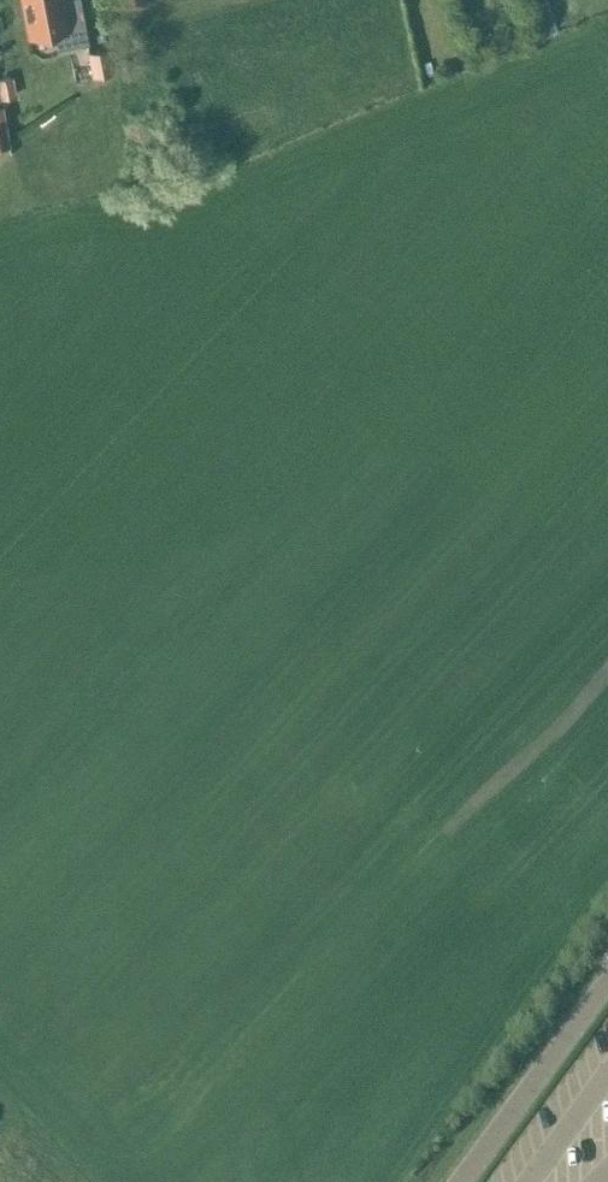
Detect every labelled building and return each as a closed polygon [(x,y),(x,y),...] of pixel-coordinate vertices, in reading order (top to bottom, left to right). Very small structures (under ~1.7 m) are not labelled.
[(64,0),(22,0),(28,34),(52,29),(55,48),(88,42),(86,28),(70,31),(64,0)] [(125,10),(145,6),(144,0),(123,0),(125,10)] [(107,46),(87,50),(92,76),(112,72),(107,46)] [(11,77),(0,79),(0,99),(15,96),(11,77)] [(3,104),(0,105),(0,145),(10,143),(3,104)]
